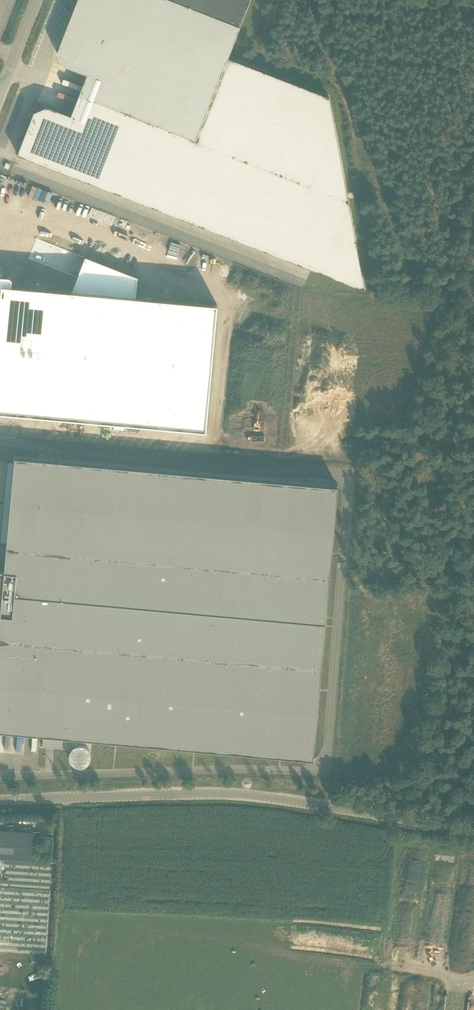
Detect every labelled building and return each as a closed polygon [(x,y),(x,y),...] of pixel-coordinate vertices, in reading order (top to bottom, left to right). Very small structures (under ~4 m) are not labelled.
[(17,154),(364,289),(329,97),(228,57),(250,0),(77,0),(57,51),(63,65),(91,75),(74,116),(47,106),(34,111),(17,154)] [(91,420),(205,430),(217,304),(136,297),(137,277),(85,257),(85,258),(101,264),(89,293),(81,292),(82,289),(74,286),(72,291),(11,286),(12,280),(12,279),(11,278),(11,277),(10,277),(10,276),(9,276),(8,276),(0,275),(0,412),(91,420)] [(0,615),(0,616),(0,731),(43,735),(42,747),(67,749),(68,737),(313,759),(338,486),(14,456),(4,571),(0,571),(0,615)] [(51,863),(32,861),(34,832),(0,830),(0,950),(45,953),(51,863)]
